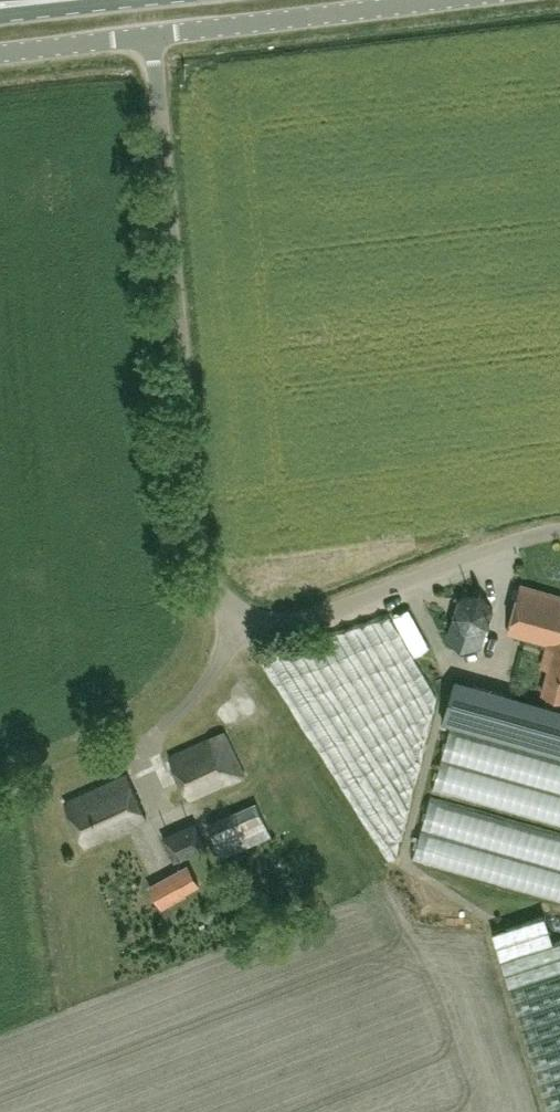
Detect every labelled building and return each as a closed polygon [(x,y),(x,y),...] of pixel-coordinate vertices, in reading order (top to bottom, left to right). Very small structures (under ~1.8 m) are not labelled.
[(507,630),(554,644),(559,646),(559,595),(521,584),(507,630)] [(460,595),(453,616),(467,632),(488,628),(494,607),(480,590),(460,595)] [(554,644),(540,691),(559,696),(559,646),(554,644)] [(433,718),(559,754),(559,708),(445,675),(433,718)] [(451,725),(433,789),(559,827),(559,756),(451,725)] [(225,731),(172,755),(191,798),(245,774),(225,731)] [(65,801),(85,845),(147,818),(127,773),(65,801)] [(430,796),(412,860),(559,902),(559,833),(430,796)] [(208,824),(223,856),(270,834),(255,802),(208,824)] [(207,848),(196,820),(162,835),(175,861),(207,848)] [(199,883),(189,864),(149,885),(159,904),(199,883)] [(492,930),(550,1111),(559,1111),(559,937),(554,939),(546,913),(492,930)]
